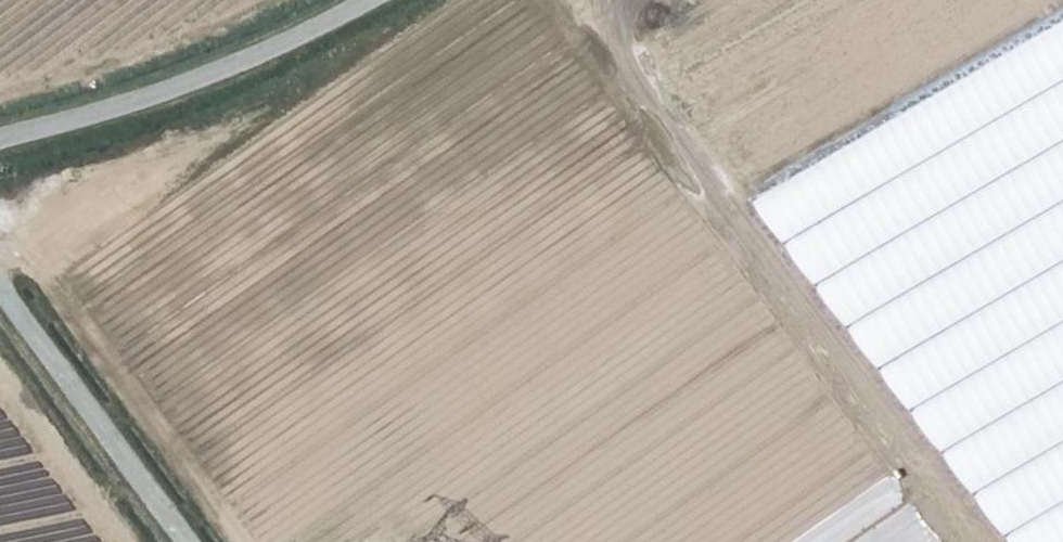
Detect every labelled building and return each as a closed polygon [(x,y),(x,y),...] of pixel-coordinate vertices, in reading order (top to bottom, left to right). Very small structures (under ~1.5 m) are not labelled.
[(753,201),(1012,541),(1062,541),(1062,22),(753,201)]
